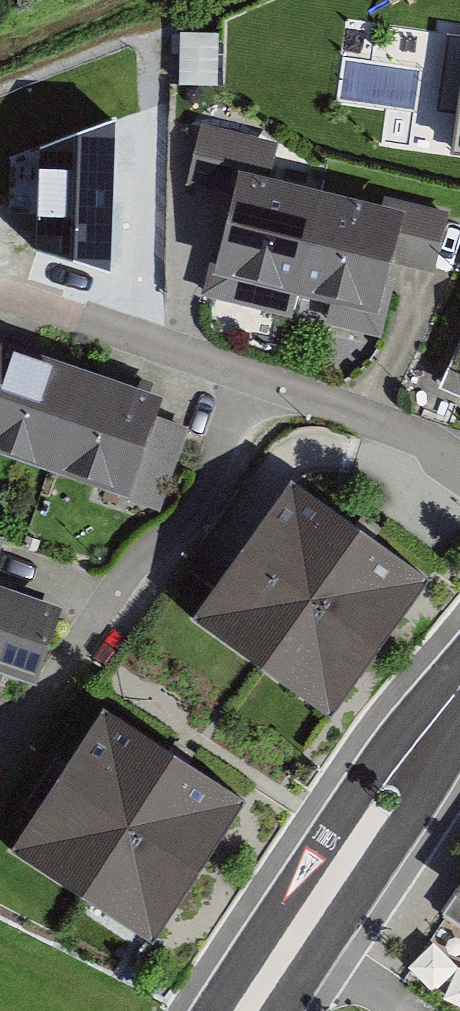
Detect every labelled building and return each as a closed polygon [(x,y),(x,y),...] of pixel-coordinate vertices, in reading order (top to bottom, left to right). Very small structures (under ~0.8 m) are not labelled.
[(459,158),(459,39),(440,36),(425,154),(459,158)] [(112,272),(116,120),(41,149),(36,251),(112,272)] [(267,142),(198,126),(184,185),(222,194),(200,288),(378,329),(394,264),(429,272),(443,211),(394,199),(392,211),(258,179),(267,142)] [(82,384),(1,356),(0,358),(0,468),(47,484),(82,384)] [(82,384),(47,484),(129,512),(130,508),(159,424),(163,412),(82,384)] [(159,424),(130,508),(159,518),(188,434),(159,424)] [(198,608),(343,703),(438,559),(293,464),(198,608)] [(36,697),(63,618),(0,597),(0,685),(36,697)] [(245,807),(102,714),(9,856),(153,949),(245,807)] [(443,922),(459,933),(459,897),(443,922)]
